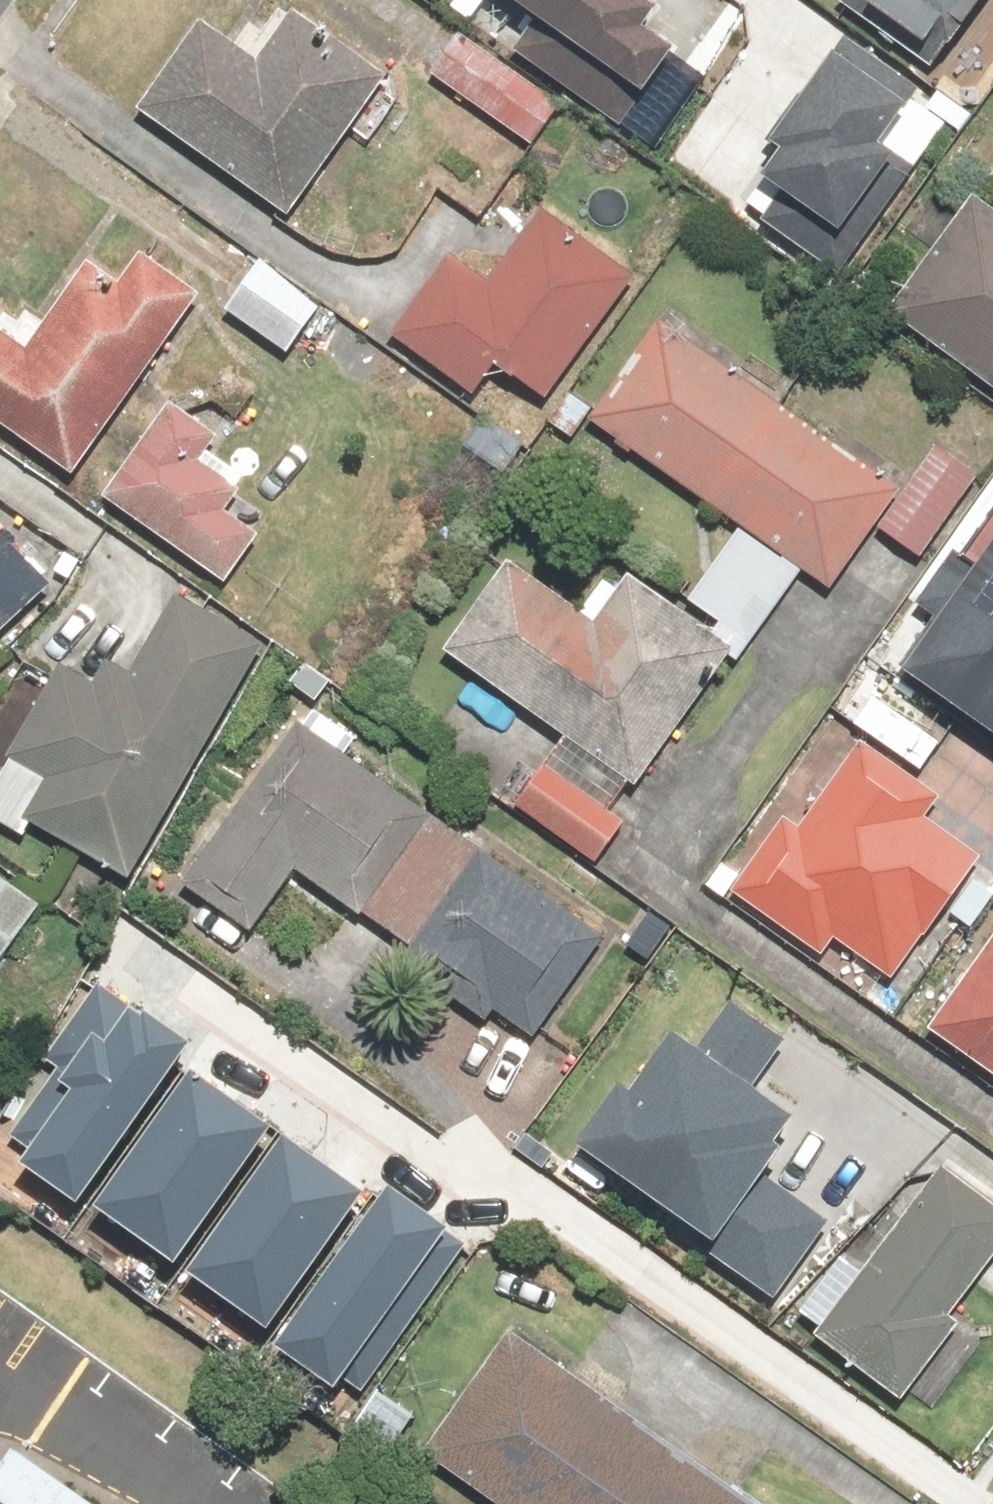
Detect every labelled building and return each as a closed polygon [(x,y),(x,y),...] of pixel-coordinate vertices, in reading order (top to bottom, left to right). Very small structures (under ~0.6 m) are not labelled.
[(640,99),(673,46),(640,26),(651,7),(640,0),(483,0),(640,99)] [(963,98),(992,64),(992,55),(961,27),(985,0),(853,0),(963,98)] [(202,22),(139,108),(290,218),(389,83),(298,16),(262,65),(202,22)] [(462,32),(429,76),(528,149),(560,106),(462,32)] [(920,89),(849,33),(761,145),(774,155),(744,193),(770,214),(780,201),(830,241),(837,231),(858,247),(947,135),(908,104),(920,89)] [(883,301),(992,381),(992,202),(968,184),(883,301)] [(459,265),(397,339),(467,397),(494,364),(543,404),(642,285),(552,210),(487,288),(459,265)] [(75,478),(202,294),(144,253),(118,291),(86,268),(26,355),(0,337),(0,426),(75,478)] [(267,261),(227,312),(279,353),(319,302),(267,261)] [(747,647),(801,572),(823,588),(892,493),(656,324),(589,418),(744,528),(688,605),(747,647)] [(169,403),(102,497),(228,586),(260,540),(219,511),(233,492),(193,463),(213,435),(169,403)] [(977,477),(933,448),(879,530),(922,559),(977,477)] [(45,589),(0,541),(0,632),(45,589)] [(909,665),(992,724),(992,546),(909,665)] [(511,557),(445,648),(566,736),(517,803),(606,869),(630,836),(606,819),(728,652),(630,580),(600,622),(511,557)] [(0,775),(0,832),(16,842),(26,826),(118,886),(269,652),(180,595),(129,674),(110,662),(92,689),(66,672),(0,775)] [(356,743),(304,707),(182,884),(251,932),(292,873),(415,957),(483,858),(343,762),(356,743)] [(781,821),(730,886),(820,957),(837,936),(888,976),(979,860),(926,818),(938,803),(868,748),(800,835),(781,821)] [(603,940),(483,858),(415,957),(535,1040),(603,940)] [(0,881),(0,965),(40,909),(0,881)] [(928,1025),(992,1073),(992,935),(928,1025)] [(48,1097),(15,1141),(76,1186),(195,1027),(146,991),(139,1001),(109,979),(30,1084),(48,1097)] [(622,1070),(580,1134),(684,1203),(675,1216),(774,1283),(821,1213),(756,1170),(800,1105),(766,1083),(797,1037),(739,999),(710,1042),(679,1022),(639,1081),(622,1070)] [(193,1058),(101,1193),(181,1247),(273,1113),(193,1058)] [(286,1131),(194,1265),(274,1320),(366,1185),(286,1131)] [(837,1263),(800,1315),(822,1331),(813,1345),(900,1406),(910,1392),(931,1407),(984,1332),(954,1312),(992,1256),(992,1213),(938,1175),(863,1282),(837,1263)] [(397,1182),(286,1338),(340,1376),(350,1362),(367,1374),(468,1231),(397,1182)] [(508,1337),(427,1457),(498,1503),(755,1503),(508,1337)]
